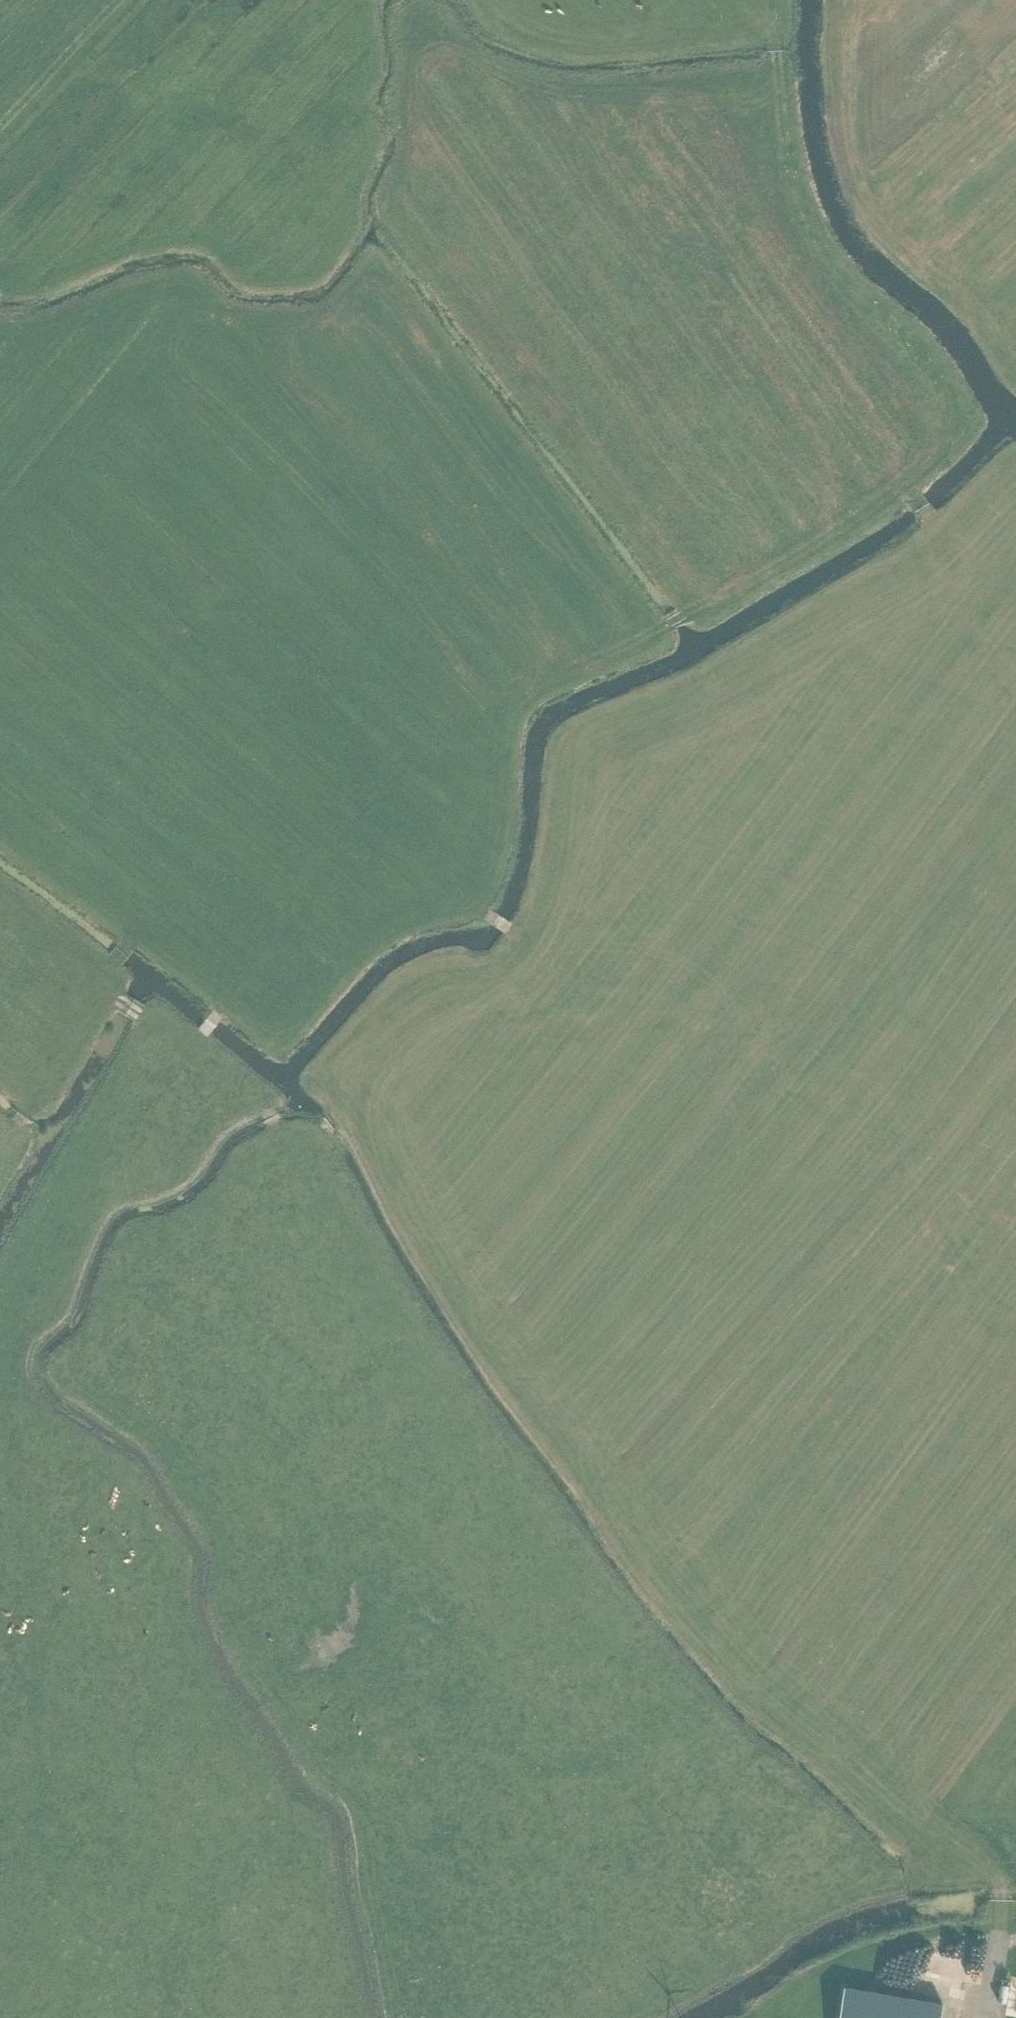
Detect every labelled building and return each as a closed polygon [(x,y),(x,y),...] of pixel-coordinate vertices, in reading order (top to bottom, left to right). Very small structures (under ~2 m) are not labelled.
[(943,2004),(844,1987),(839,2017),(940,2017),(943,2004)]
